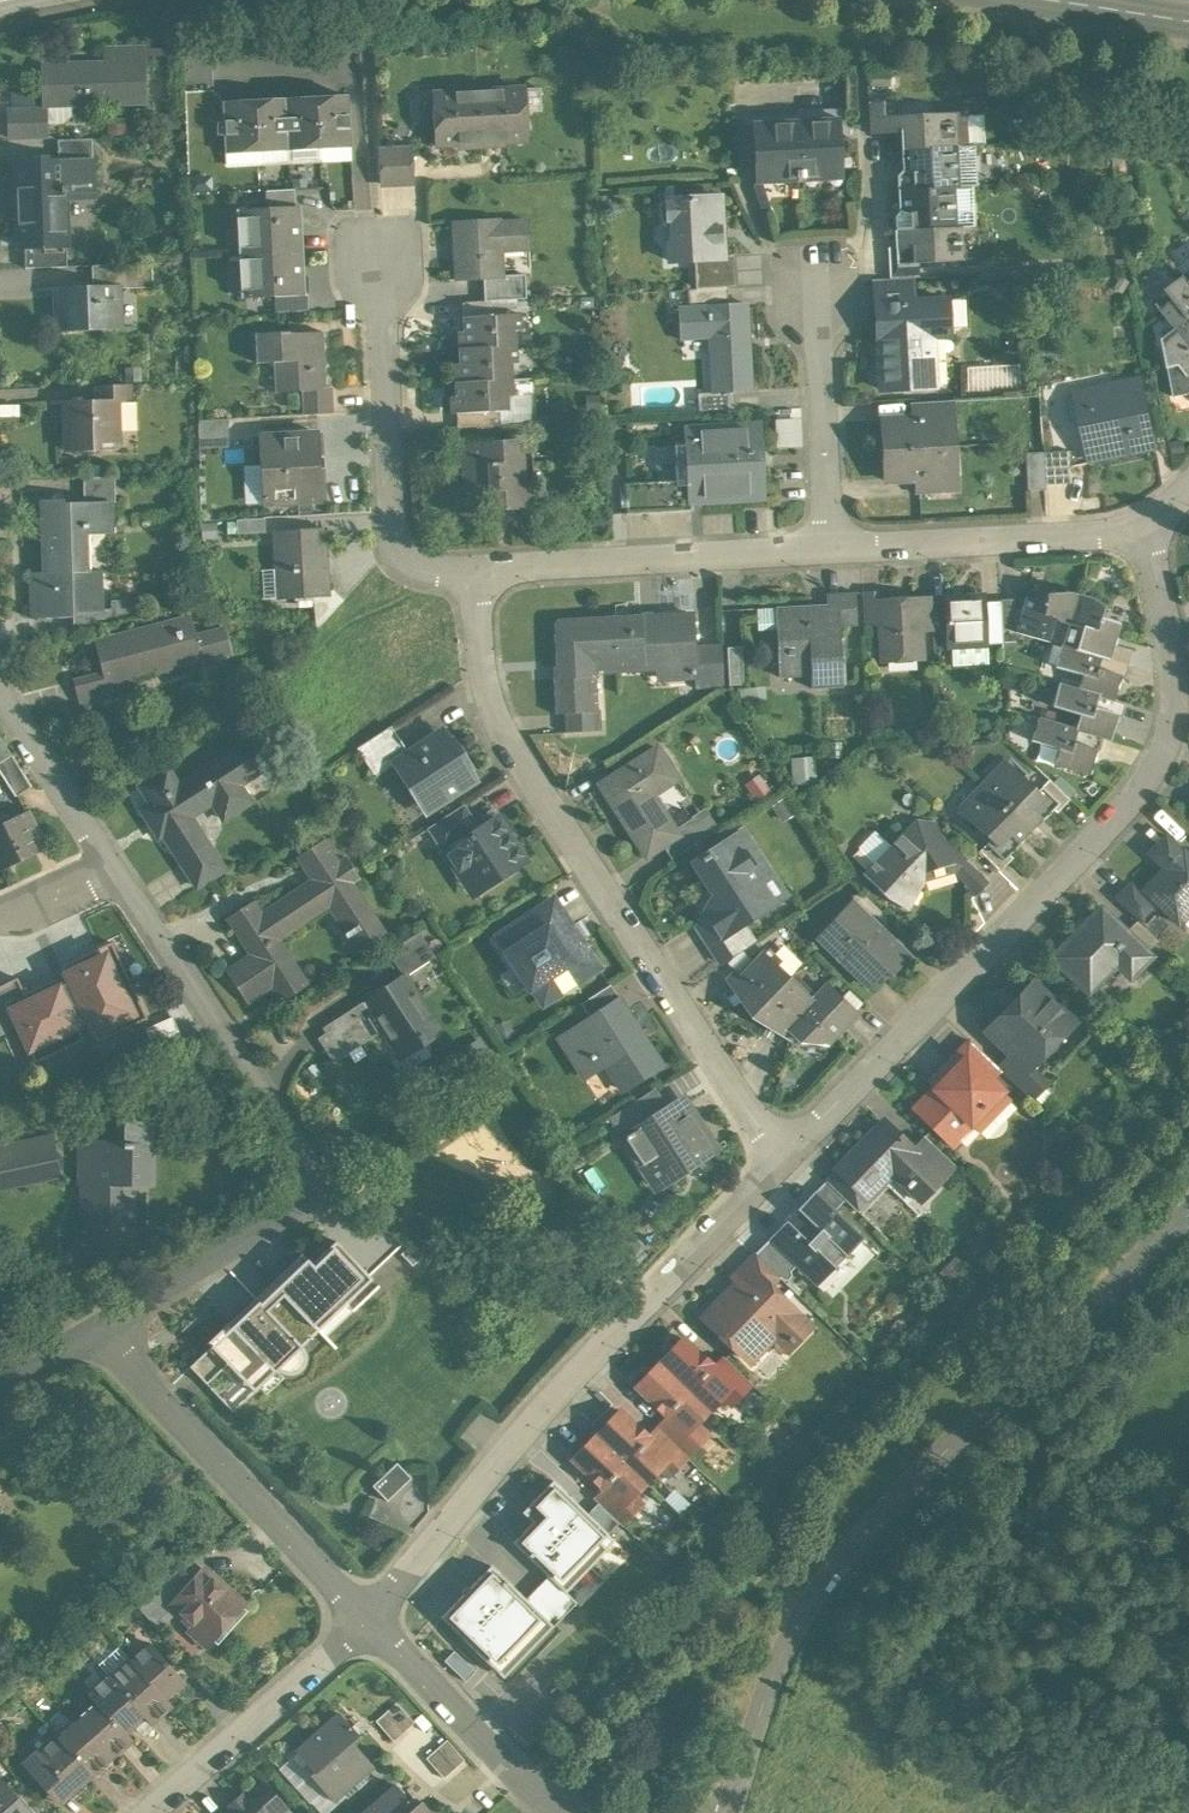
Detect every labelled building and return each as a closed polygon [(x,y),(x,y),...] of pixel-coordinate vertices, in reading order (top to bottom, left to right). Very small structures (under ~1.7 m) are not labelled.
[(105,63),(43,65),(43,104),(144,101),(143,47),(105,49),(105,63)] [(522,89),(478,92),(480,144),(525,142),(522,89)] [(185,92),(184,92),(186,142),(224,139),(222,102),(212,90),(185,92)] [(478,92),(434,94),(436,146),(480,144),(478,92)] [(346,96),(315,98),(317,149),(349,147),(346,96)] [(315,98),(284,99),(287,150),(317,149),(315,98)] [(284,99),(253,101),(255,152),(287,150),(284,99)] [(253,101),(222,102),(224,139),(224,154),(255,152),(253,101)] [(896,102),(882,103),(884,134),(898,133),(896,102)] [(882,103),(868,103),(870,134),(884,134),(882,103)] [(838,108),(794,111),(795,114),(796,114),(799,184),(803,184),(803,173),(840,171),(841,179),(842,179),(838,108)] [(45,110),(8,111),(9,138),(46,137),(45,110)] [(955,113),(902,116),(903,140),(901,140),(901,150),(957,147),(955,113)] [(795,114),(750,116),(754,184),(796,182),(796,185),(799,184),(796,114),(795,114)] [(91,139),(57,140),(57,161),(92,160),(91,139)] [(957,147),(901,150),(902,171),(897,177),(898,191),(954,188),(959,187),(957,147)] [(410,150),(394,151),(396,184),(411,184),(410,150)] [(394,151),(378,151),(380,185),(396,184),(394,151)] [(57,161),(15,163),(18,248),(24,248),(65,246),(64,194),(93,193),(92,160),(57,161)] [(954,188),(898,191),(899,212),(898,212),(893,217),(894,231),(956,228),(954,188)] [(293,190),(265,191),(266,209),(294,207),(293,190)] [(719,198),(664,201),(659,206),(659,220),(665,225),(672,224),(673,240),(669,245),(670,262),(693,260),(722,259),(722,255),(719,198)] [(266,209),(248,210),(249,230),(241,230),(243,254),(299,251),(298,236),(296,236),(295,207),(294,207),(266,209)] [(499,220),(453,222),(456,281),(484,280),(502,279),(502,277),(500,252),(528,250),(527,222),(499,224),(499,220)] [(956,228),(894,231),(895,248),(895,249),(915,248),(916,264),(917,264),(963,261),(961,228),(956,228)] [(65,246),(24,248),(24,269),(66,267),(65,246)] [(915,248),(895,249),(895,248),(887,249),(888,265),(916,264),(915,248)] [(299,251),(243,254),(244,279),(252,279),(253,299),(275,297),(300,296),(299,294),(298,266),(300,266),(299,251)] [(722,259),(693,260),(695,290),(726,289),(736,288),(735,272),(734,255),(722,255),(722,259)] [(916,264),(888,265),(889,279),(911,278),(918,278),(917,264),(916,264)] [(126,265),(91,266),(92,287),(114,286),(114,289),(127,289),(126,265)] [(524,276),(502,277),(502,279),(484,280),(485,302),(490,301),(526,299),(524,276)] [(889,279),(875,280),(876,305),(912,303),(911,278),(889,279)] [(1184,278),(1166,291),(1174,301),(1161,311),(1179,333),(1188,346),(1188,284),(1188,283),(1184,278)] [(92,287),(56,288),(58,333),(116,330),(114,289),(114,286),(92,287)] [(695,290),(687,291),(688,307),(727,305),(726,289),(695,290)] [(300,296),(275,297),(276,313),(308,311),(307,294),(299,294),(300,296)] [(485,302),(461,303),(462,318),(491,316),(490,301),(485,302)] [(912,303),(876,305),(878,340),(880,340),(883,391),(921,389),(918,338),(948,336),(946,301),(912,303)] [(688,307),(679,308),(681,341),(710,340),(712,392),(733,391),(750,390),(746,304),(727,305),(688,307)] [(491,316),(462,318),(464,348),(515,346),(514,333),(520,332),(519,315),(491,316)] [(322,333),(288,335),(288,333),(255,334),(256,364),(280,363),(282,393),(301,392),(325,390),(325,388),(322,333)] [(1179,333),(1165,344),(1175,398),(1188,395),(1188,346),(1179,333)] [(464,348),(457,349),(459,382),(511,380),(510,365),(516,364),(515,346),(464,348)] [(967,364),(966,382),(1010,383),(1010,365),(967,364)] [(459,382),(454,383),(456,414),(499,412),(507,412),(507,397),(512,397),(511,380),(459,382)] [(1142,382),(1088,393),(1092,416),(1080,419),(1086,446),(1098,443),(1101,459),(1154,448),(1142,382)] [(128,385),(95,386),(95,402),(116,401),(116,402),(129,402),(128,385)] [(325,390),(301,392),(302,415),(332,414),(331,388),(325,388),(325,390)] [(712,392),(697,393),(698,415),(734,413),(733,391),(712,392)] [(95,402),(64,403),(64,421),(73,421),(74,453),(97,452),(97,445),(118,444),(116,402),(116,401),(95,402)] [(950,401),(913,403),(914,419),(951,417),(950,401)] [(499,412),(456,414),(456,428),(499,426),(499,412)] [(951,417),(914,419),(881,420),(883,451),(944,448),(943,420),(951,419),(951,417)] [(226,419),(197,421),(199,450),(227,448),(226,419)] [(538,424),(506,426),(507,441),(529,440),(539,440),(538,424)] [(745,428),(686,431),(689,480),(690,501),(692,501),(749,498),(754,496),(758,492),(760,488),(760,483),(759,478),(753,471),(752,454),(755,450),(757,446),(758,441),(757,436),(754,432),(750,429),(745,428)] [(317,434),(258,437),(262,504),(321,501),(317,434)] [(507,441),(457,444),(458,468),(462,467),(464,493),(495,491),(496,504),(509,503),(510,511),(533,510),(529,440),(507,441)] [(944,448),(883,451),(884,482),(917,480),(917,479),(954,477),(954,475),(946,476),(944,448)] [(1069,452),(1042,453),(1044,486),(1071,484),(1069,452)] [(1042,453),(1025,454),(1027,492),(1044,491),(1044,486),(1042,453)] [(113,477),(82,478),(83,503),(108,502),(108,503),(114,503),(113,477)] [(954,477),(917,479),(917,480),(918,495),(955,493),(954,477)] [(689,480),(624,484),(626,515),(692,512),(692,501),(690,501),(689,480)] [(83,503),(62,503),(62,500),(42,501),(43,544),(46,544),(47,573),(88,571),(87,528),(109,528),(108,503),(108,502),(83,503)] [(264,518),(236,520),(236,535),(264,533),(264,518)] [(323,529),(275,532),(279,598),(312,596),(327,595),(327,590),(323,529)] [(47,573),(30,574),(31,618),(72,617),(72,612),(94,611),(94,609),(100,609),(98,571),(88,571),(47,573)] [(327,595),(312,596),(315,629),(316,630),(343,601),(333,590),(327,590),(327,595)] [(1045,603),(1026,597),(1019,618),(1015,632),(1048,642),(1054,620),(1068,624),(1077,595),(1069,592),(1048,593),(1045,603)] [(855,593),(826,595),(826,605),(827,614),(830,614),(830,626),(837,626),(837,627),(839,627),(857,625),(855,593)] [(882,594),(863,595),(864,623),(881,622),(883,622),(882,602),(883,602),(882,594)] [(1102,607),(1089,598),(1077,595),(1068,624),(1082,628),(1076,649),(1127,665),(1131,651),(1112,646),(1119,624),(1099,618),(1102,607)] [(983,597),(946,599),(948,647),(1003,644),(1002,637),(986,638),(984,603),(983,597)] [(1015,599),(1000,600),(1000,602),(1002,628),(1015,632),(1019,618),(1016,617),(1015,599)] [(133,600),(110,600),(110,608),(100,609),(94,609),(94,611),(72,612),(72,617),(73,632),(134,616),(133,600)] [(883,602),(882,602),(883,622),(881,622),(879,626),(879,633),(882,637),(883,659),(920,657),(919,631),(917,600),(883,602)] [(931,600),(917,600),(919,631),(933,630),(931,600)] [(1000,602),(984,603),(986,638),(1002,637),(1002,628),(1000,602)] [(826,605),(775,608),(779,678),(810,676),(811,689),(842,687),(839,627),(837,627),(837,626),(830,626),(830,614),(827,614),(826,605)] [(144,634),(96,647),(103,674),(107,691),(109,690),(136,683),(135,679),(203,660),(196,634),(190,615),(143,628),(144,634)] [(694,615),(642,618),(642,615),(592,618),(592,621),(570,622),(570,634),(554,635),(556,679),(553,679),(555,715),(564,714),(598,712),(597,711),(595,664),(648,662),(648,659),(660,659),(661,678),(694,677),(697,676),(695,646),(694,615)] [(223,626),(196,634),(203,660),(230,652),(223,626)] [(742,642),(728,643),(730,680),(744,679),(742,642)] [(721,645),(695,646),(697,676),(694,677),(695,690),(723,688),(721,645)] [(1076,649),(1061,645),(1055,668),(1082,676),(1078,690),(1078,691),(1113,701),(1119,678),(1123,679),(1127,665),(1076,649)] [(103,674),(73,681),(79,705),(110,697),(109,690),(107,691),(103,674)] [(1113,701),(1078,691),(1078,690),(1059,684),(1052,707),(1079,715),(1075,729),(1075,730),(1103,739),(1110,740),(1117,717),(1120,718),(1124,704),(1113,701)] [(598,712),(564,714),(565,733),(601,731),(599,710),(597,711),(598,712)] [(1103,739),(1075,730),(1075,729),(1038,718),(1031,741),(1058,749),(1054,765),(1088,775),(1095,751),(1099,752),(1103,739)] [(391,726),(357,748),(376,777),(393,767),(392,766),(392,765),(408,754),(391,726)] [(408,754),(392,765),(392,766),(393,767),(424,814),(477,780),(445,730),(408,754)] [(257,737),(178,788),(167,770),(140,787),(151,805),(143,811),(159,835),(162,833),(197,887),(223,870),(189,817),(211,803),(223,820),(249,803),(237,784),(273,761),(257,737)] [(11,756),(0,738),(0,764),(11,756)] [(657,749),(600,786),(646,857),(662,846),(678,836),(674,831),(648,790),(673,774),(657,749)] [(11,756),(0,764),(0,774),(15,797),(31,787),(11,756)] [(1037,792),(1010,765),(986,789),(1030,832),(1041,820),(1042,822),(1053,811),(1055,809),(1037,792)] [(1069,800),(1049,780),(1037,792),(1055,809),(1053,811),(1056,814),(1069,800)] [(1030,832),(986,789),(962,814),(990,841),(1007,858),(1009,856),(1019,846),(1017,844),(1030,832)] [(463,806),(433,825),(448,849),(478,830),(463,806)] [(0,825),(0,868),(1,869),(36,853),(29,839),(38,835),(28,812),(0,825)] [(448,849),(445,851),(460,875),(469,869),(477,871),(487,886),(524,862),(496,819),(478,830),(448,849)] [(691,820),(674,831),(678,836),(662,846),(671,860),(704,838),(691,820)] [(915,821),(901,836),(905,839),(882,863),(877,861),(863,875),(888,900),(907,911),(919,890),(912,886),(920,875),(947,867),(954,859),(915,821)] [(742,832),(696,862),(697,863),(698,863),(703,864),(720,890),(713,904),(707,901),(701,911),(709,915),(717,927),(718,929),(727,923),(729,924),(733,929),(739,924),(740,925),(741,924),(774,904),(751,870),(763,863),(742,832)] [(1186,850),(1184,852),(1169,837),(1152,855),(1168,871),(1163,876),(1162,875),(1146,891),(1183,927),(1185,925),(1183,924),(1188,918),(1188,853),(1186,850)] [(311,880),(259,914),(276,939),(316,913),(313,908),(328,898),(350,931),(341,936),(343,940),(349,936),(359,951),(385,934),(351,883),(358,879),(345,859),(339,863),(323,840),(296,858),(311,880)] [(1007,858),(990,841),(979,853),(1000,873),(1012,860),(1009,856),(1007,858)] [(988,885),(965,863),(955,873),(974,898),(977,895),(981,891),(988,885)] [(1155,910),(1129,885),(1116,898),(1141,923),(1155,910)] [(881,912),(859,891),(847,903),(852,908),(854,907),(870,923),(881,912)] [(259,914),(251,902),(225,919),(250,956),(270,986),(281,1002),(306,985),(276,939),(259,914)] [(548,907),(529,919),(534,927),(529,930),(527,926),(501,942),(507,952),(505,954),(529,991),(532,989),(540,1002),(547,1003),(599,969),(581,941),(577,944),(567,930),(568,929),(555,909),(548,907)] [(870,923),(854,907),(852,908),(821,941),(869,987),(884,972),(890,977),(908,959),(870,923)] [(1125,932),(1103,910),(1077,938),(1073,934),(1050,959),(1087,995),(1118,964),(1132,977),(1151,957),(1146,952),(1125,932)] [(1156,942),(1135,922),(1125,932),(1146,952),(1156,942)] [(727,923),(718,929),(717,927),(703,936),(721,964),(754,943),(741,924),(740,925),(739,924),(733,929),(729,924),(727,923)] [(418,932),(387,952),(396,965),(426,945),(418,932)] [(97,1043),(147,1019),(110,943),(60,967),(68,982),(59,986),(55,979),(24,994),(27,1002),(9,1010),(17,1028),(35,1064),(84,1040),(78,1027),(87,1023),(97,1043)] [(426,945),(396,965),(403,976),(404,976),(405,977),(434,958),(429,950),(426,945)] [(763,955),(738,981),(732,976),(727,982),(751,1017),(787,979),(763,955)] [(250,956),(225,972),(245,1003),(270,986),(250,956)] [(403,976),(364,1002),(382,1030),(400,1059),(441,1033),(405,977),(404,976),(403,976)] [(4,1035),(17,1028),(9,1010),(27,1002),(24,994),(17,979),(0,987),(0,1027),(4,1035)] [(787,979),(751,1017),(787,1039),(791,1035),(791,1034),(786,1029),(812,1003),(811,1002),(787,979)] [(1032,983),(985,1031),(1011,1056),(1025,1069),(1026,1068),(1037,1057),(1071,1022),(1032,983)] [(610,985),(581,1004),(590,1018),(618,999),(625,1011),(626,1010),(610,985)] [(854,1014),(826,987),(811,1002),(812,1003),(786,1029),(791,1034),(791,1035),(799,1042),(824,1045),(854,1014)] [(590,1018),(559,1038),(579,1069),(600,1056),(622,1091),(661,1066),(625,1011),(618,999),(590,1018)] [(364,1002),(328,1025),(331,1030),(318,1039),(333,1062),(382,1030),(364,1002)] [(969,1041),(946,1065),(953,1072),(975,1094),(988,1080),(999,1070),(969,1041)] [(1037,1079),(1026,1068),(1025,1069),(1011,1056),(999,1070),(1029,1100),(1043,1085),(1037,1079)] [(1048,1067),(1037,1057),(1026,1068),(1037,1079),(1048,1067)] [(975,1094),(953,1072),(916,1110),(950,1143),(980,1113),(987,1119),(1007,1099),(988,1080),(975,1094)] [(653,1090),(625,1107),(639,1129),(667,1112),(653,1090)] [(639,1129),(624,1139),(650,1180),(683,1158),(688,1165),(711,1150),(681,1103),(667,1112),(639,1129)] [(150,1122),(123,1122),(122,1144),(131,1144),(131,1148),(150,1148),(150,1122)] [(913,1150),(885,1123),(868,1141),(864,1138),(834,1169),(836,1171),(867,1201),(897,1169),(909,1182),(903,1188),(918,1202),(941,1178),(913,1150)] [(953,1166),(924,1138),(913,1150),(941,1178),(953,1166)] [(32,1143),(0,1149),(0,1182),(1,1186),(55,1175),(48,1140),(32,1143)] [(122,1144),(86,1144),(85,1228),(91,1228),(91,1248),(125,1249),(125,1228),(117,1227),(118,1181),(128,1181),(129,1183),(149,1183),(150,1148),(131,1148),(131,1144),(122,1144)] [(867,1201),(836,1171),(825,1182),(844,1201),(856,1212),(867,1201)] [(844,1201),(825,1182),(815,1193),(834,1211),(844,1201)] [(834,1211),(815,1193),(769,1240),(795,1266),(816,1286),(829,1272),(862,1239),(834,1211)] [(795,1266),(769,1240),(755,1255),(778,1278),(782,1281),(785,1282),(788,1282),(790,1280),(791,1277),(790,1274),(789,1272),(795,1266)] [(371,1280),(335,1242),(311,1265),(342,1298),(340,1299),(345,1305),(371,1280)] [(412,1245),(401,1255),(412,1267),(423,1256),(412,1245)] [(755,1255),(731,1280),(736,1286),(754,1303),(768,1288),(778,1278),(755,1255)] [(311,1265),(265,1309),(258,1301),(232,1326),(229,1322),(207,1344),(210,1347),(227,1365),(233,1359),(238,1364),(237,1365),(243,1372),(244,1371),(253,1381),(269,1366),(269,1367),(272,1364),(278,1371),(285,1375),(292,1375),(298,1373),(303,1367),(306,1360),(305,1353),(301,1347),(345,1305),(340,1299),(342,1298),(311,1265)] [(754,1303),(736,1286),(704,1319),(748,1362),(779,1331),(787,1339),(785,1341),(790,1345),(791,1344),(792,1345),(809,1328),(768,1288),(754,1303)] [(715,1370),(683,1339),(659,1363),(708,1410),(729,1388),(731,1387),(715,1371),(715,1370)] [(210,1347),(189,1367),(206,1385),(227,1365),(210,1347)] [(750,1384),(725,1360),(715,1370),(715,1371),(731,1387),(729,1388),(737,1396),(750,1384)] [(659,1363),(636,1387),(668,1419),(668,1418),(685,1434),(687,1432),(708,1410),(659,1363)] [(651,1443),(620,1412),(596,1436),(645,1483),(666,1461),(667,1459),(651,1443)] [(685,1434),(668,1418),(668,1419),(658,1429),(662,1433),(686,1456),(698,1444),(687,1432),(685,1434)] [(686,1456),(662,1433),(651,1443),(667,1459),(666,1461),(674,1469),(686,1456)] [(645,1483),(596,1436),(573,1460),(605,1491),(622,1506),(623,1505),(645,1483)] [(396,1463),(371,1486),(386,1502),(410,1478),(396,1463)] [(547,1576),(564,1593),(614,1542),(606,1534),(586,1514),(553,1482),(530,1504),(541,1515),(513,1543),(547,1576)] [(622,1506),(605,1491),(595,1501),(597,1503),(619,1525),(631,1513),(623,1505),(622,1506)] [(586,1514),(606,1534),(616,1523),(597,1503),(586,1514)] [(542,1618),(523,1599),(490,1566),(440,1617),(491,1668),(542,1618)] [(206,1574),(203,1573),(200,1574),(199,1575),(186,1589),(171,1605),(172,1606),(209,1640),(240,1605),(206,1574)] [(171,1575),(133,1603),(153,1626),(172,1606),(171,1605),(186,1589),(171,1575)] [(564,1593),(547,1576),(523,1599),(542,1618),(551,1627),(574,1603),(564,1593)] [(164,1662),(149,1644),(129,1661),(163,1699),(182,1682),(164,1662)] [(443,1661),(465,1682),(474,1672),(453,1651),(443,1661)] [(175,1652),(164,1662),(182,1682),(193,1672),(175,1652)] [(163,1699),(129,1661),(111,1678),(110,1679),(149,1723),(160,1713),(154,1707),(163,1699)] [(149,1723),(110,1679),(111,1678),(109,1676),(87,1695),(93,1701),(94,1701),(123,1734),(124,1733),(132,1726),(138,1733),(149,1723)] [(123,1734),(94,1701),(93,1701),(74,1718),(106,1754),(127,1736),(124,1733),(123,1734)] [(405,1729),(387,1708),(377,1718),(395,1738),(405,1729)] [(337,1713),(294,1752),(312,1772),(313,1773),(349,1741),(350,1742),(357,1735),(337,1713)] [(106,1754),(74,1718),(54,1736),(55,1738),(56,1737),(90,1775),(101,1765),(98,1762),(106,1754)] [(395,1738),(377,1718),(366,1727),(384,1747),(395,1738)] [(90,1775),(56,1737),(55,1738),(40,1752),(36,1748),(21,1762),(26,1767),(39,1756),(57,1776),(44,1788),(57,1803),(70,1791),(71,1792),(90,1775)] [(462,1759),(445,1739),(434,1748),(452,1768),(462,1759)] [(349,1741),(313,1773),(312,1772),(309,1775),(331,1801),(371,1766),(350,1742),(349,1741)] [(452,1768),(434,1748),(424,1757),(441,1778),(452,1768)] [(57,1776),(39,1756),(26,1767),(23,1770),(40,1790),(44,1788),(57,1776)] [(226,1812),(291,1812),(262,1781),(226,1812)] [(0,1782),(0,1812),(27,1812),(0,1782)] [(361,1812),(406,1812),(413,1807),(413,1806),(393,1784),(361,1812)] [(406,1812),(430,1812),(419,1801),(413,1806),(413,1807),(406,1812)]
